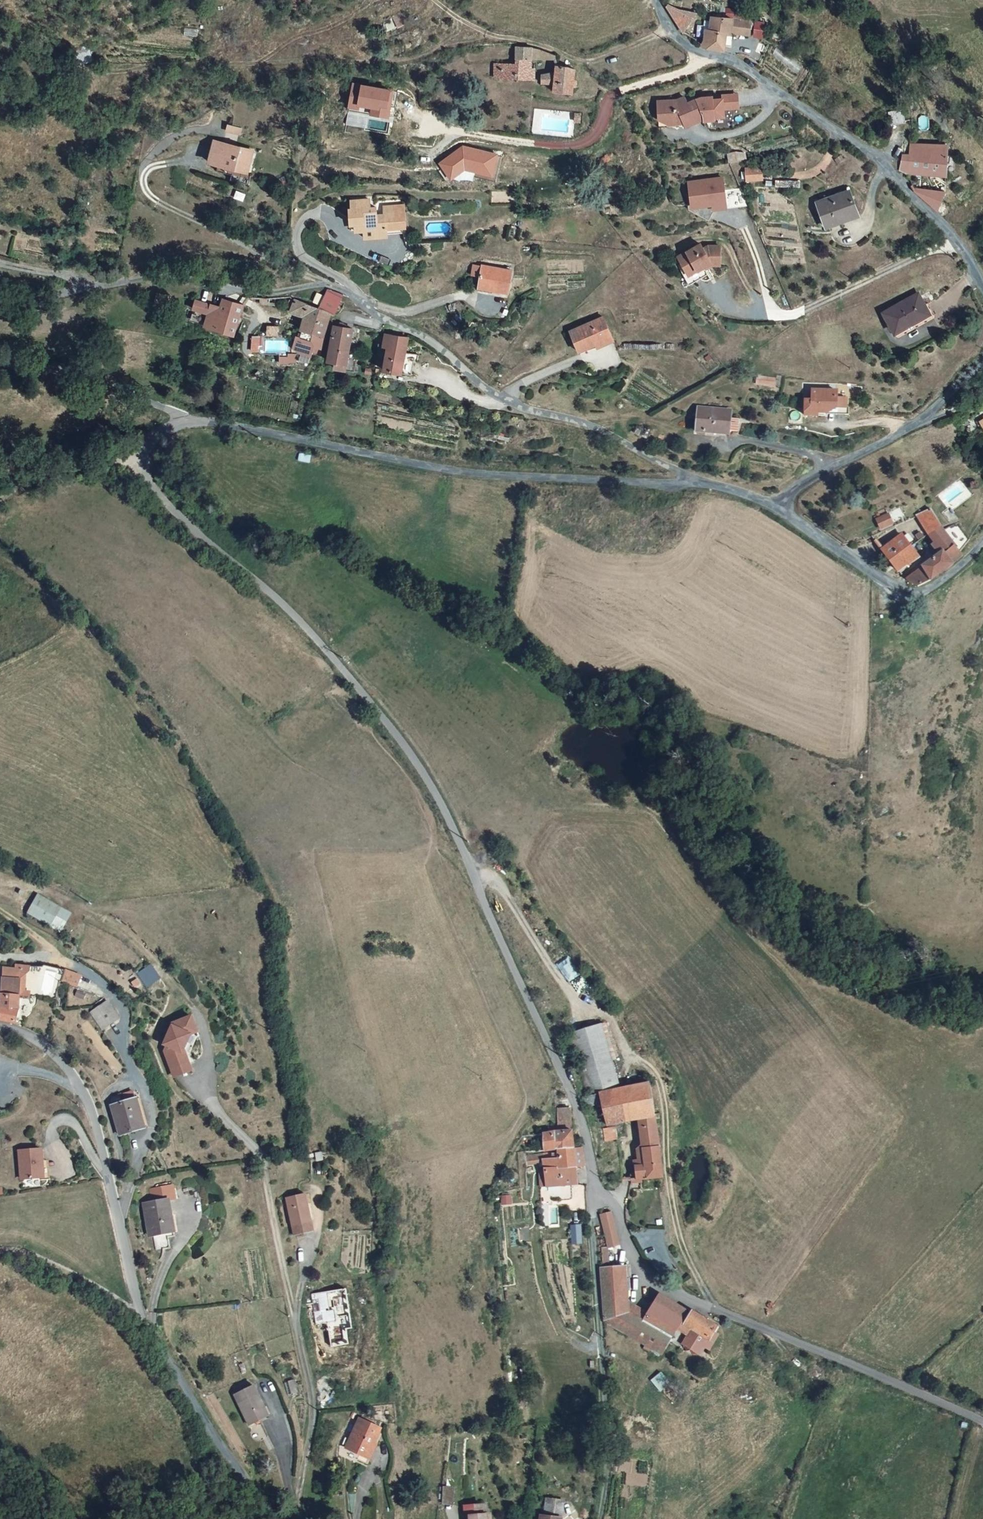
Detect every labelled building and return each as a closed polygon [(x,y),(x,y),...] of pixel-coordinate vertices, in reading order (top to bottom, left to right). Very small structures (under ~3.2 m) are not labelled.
[(685,30),(692,14),(666,4),(685,30)] [(714,19),(714,21),(713,23),(712,47),(724,49),(724,43),(724,35),(735,36),(749,36),(749,20),(714,19)] [(712,47),(713,23),(707,22),(706,36),(705,46),(712,47)] [(531,62),(532,48),(516,48),(516,65),(496,64),(495,79),(535,80),(535,69),(531,69),(531,62)] [(533,48),(532,48),(531,62),(557,63),(558,57),(533,48)] [(573,95),(575,70),(568,68),(556,67),(556,77),(542,76),(541,84),(555,85),(554,93),(573,95)] [(388,118),(393,91),(352,84),(348,108),(358,110),(359,107),(372,109),(371,115),(388,118)] [(725,98),(725,101),(725,111),(740,111),(740,97),(725,98)] [(686,100),(682,102),(685,108),(689,107),(698,102),(696,98),(687,102),(686,100)] [(703,100),(698,102),(707,121),(706,122),(716,122),(716,120),(725,119),(725,111),(725,101),(711,102),(711,99),(703,100)] [(677,104),(660,104),(660,122),(672,122),(672,127),(681,127),(686,125),(688,130),(707,121),(698,102),(689,107),(685,108),(682,102),(677,104)] [(672,122),(660,122),(661,130),(672,130),(672,127),(672,122)] [(226,132),(241,135),(242,128),(227,125),(226,132)] [(252,152),(218,142),(212,163),(229,168),(231,162),(248,166),(252,152)] [(929,171),(932,146),(911,145),(910,156),(908,169),(929,171)] [(932,146),(929,171),(946,172),(948,146),(932,146)] [(451,179),(464,170),(492,177),(497,156),(463,147),(439,164),(451,179)] [(744,150),(729,155),(731,163),(747,158),(744,150)] [(908,169),(910,156),(903,155),(899,170),(905,173),(945,177),(946,172),(929,171),(908,169)] [(246,173),(248,166),(231,162),(229,168),(246,173)] [(764,171),(747,172),(749,184),(766,182),(764,171)] [(727,181),(693,185),(694,196),(691,196),(693,212),(713,223),(719,213),(718,208),(730,207),(727,181)] [(939,210),(948,194),(915,190),(939,210)] [(851,192),(820,203),(830,229),(842,225),(840,220),(860,214),(851,192)] [(357,232),(365,232),(365,230),(377,230),(377,239),(386,239),(386,236),(386,218),(386,217),(377,217),(377,210),(371,210),(370,202),(354,202),(354,210),(352,210),(352,222),(356,222),(357,232)] [(386,217),(386,218),(405,218),(405,209),(385,209),(386,217)] [(405,218),(386,218),(386,236),(405,236),(405,218)] [(366,239),(377,239),(377,230),(365,230),(365,232),(366,239)] [(724,250),(712,251),(708,253),(705,249),(685,261),(689,268),(687,269),(684,271),(696,290),(717,277),(714,272),(718,269),(726,269),(724,250)] [(515,270),(485,265),(480,289),(511,294),(515,270)] [(157,291),(154,301),(165,305),(169,295),(157,291)] [(343,297),(329,293),(320,310),(330,315),(333,317),(343,297)] [(922,298),(889,315),(900,333),(932,316),(922,298)] [(246,307),(223,299),(220,308),(218,314),(215,313),(216,307),(211,305),(208,314),(204,325),(213,328),(213,330),(236,336),(246,307)] [(208,314),(211,305),(196,300),(193,309),(197,310),(208,314)] [(295,301),(290,313),(305,318),(301,332),(312,335),(320,310),(295,301)] [(208,314),(197,310),(196,315),(192,313),(190,320),(204,325),(208,314)] [(330,315),(320,310),(312,335),(323,338),(330,315)] [(615,342),(606,320),(573,333),(581,354),(615,342)] [(335,330),(329,365),(336,366),(349,368),(354,333),(335,330)] [(299,339),(296,338),(291,356),(309,361),(311,352),(319,355),(324,338),(323,338),(312,335),(301,332),(299,339)] [(393,335),(382,370),(403,374),(408,354),(413,338),(393,335)] [(408,354),(403,374),(413,375),(419,355),(408,354)] [(349,368),(336,366),(335,372),(353,375),(355,369),(349,368)] [(841,390),(815,390),(815,400),(809,400),(809,423),(821,423),(821,420),(830,420),(831,411),(850,410),(850,406),(850,397),(841,397),(841,390)] [(850,410),(831,411),(830,420),(830,421),(849,418),(853,406),(850,406),(850,410)] [(734,412),(702,409),(700,433),(709,434),(709,432),(733,434),(733,433),(734,420),(734,412)] [(804,411),(784,410),(783,425),(802,422),(804,411)] [(743,420),(734,420),(733,433),(742,434),(743,420)] [(939,527),(928,510),(912,516),(926,535),(939,527)] [(886,514),(875,519),(879,528),(890,523),(886,514)] [(959,556),(939,527),(926,535),(939,554),(904,579),(913,586),(936,576),(958,557),(959,556)] [(899,534),(877,549),(893,568),(915,556),(907,546),(899,534)] [(60,931),(71,912),(38,894),(27,913),(60,931)] [(150,965),(137,974),(147,987),(160,978),(150,965)] [(17,995),(28,995),(29,990),(24,990),(24,977),(27,968),(12,967),(0,966),(0,977),(18,977),(17,995)] [(81,974),(66,969),(62,980),(77,986),(81,974)] [(8,1022),(17,1024),(17,995),(18,977),(0,977),(0,1019),(8,1022)] [(107,1001),(103,1003),(114,1019),(118,1017),(107,1001)] [(103,1003),(91,1011),(102,1028),(114,1019),(103,1003)] [(191,1014),(171,1021),(172,1024),(164,1042),(166,1047),(164,1048),(171,1066),(169,1066),(172,1074),(191,1067),(183,1046),(187,1038),(191,1036),(198,1034),(191,1014)] [(571,1033),(587,1095),(620,1089),(604,1024),(571,1033)] [(620,1089),(587,1095),(584,1096),(586,1106),(602,1102),(606,1122),(616,1120),(624,1118),(638,1115),(654,1112),(650,1082),(620,1089)] [(123,1092),(125,1098),(138,1095),(136,1089),(123,1092)] [(107,1100),(109,1104),(119,1135),(144,1127),(135,1097),(124,1100),(121,1091),(111,1094),(107,1100)] [(550,1137),(562,1136),(579,1134),(578,1126),(577,1118),(573,1118),(572,1109),(570,1096),(554,1097),(555,1102),(556,1110),(557,1120),(548,1121),(550,1137)] [(654,1112),(638,1115),(643,1155),(633,1156),(636,1175),(662,1171),(654,1112)] [(624,1118),(616,1120),(619,1133),(627,1131),(624,1118)] [(550,1145),(552,1154),(570,1152),(570,1155),(582,1154),(580,1141),(579,1134),(562,1136),(563,1144),(550,1145)] [(41,1151),(19,1152),(20,1179),(42,1178),(41,1151)] [(583,1169),(582,1154),(570,1155),(570,1152),(552,1154),(540,1156),(541,1174),(542,1185),(578,1181),(577,1170),(583,1169)] [(148,1188),(151,1200),(166,1198),(173,1197),(170,1183),(148,1188)] [(307,1192),(287,1197),(296,1235),(316,1230),(307,1192)] [(142,1202),(147,1229),(151,1229),(154,1249),(169,1247),(167,1235),(165,1226),(172,1225),(166,1198),(151,1200),(142,1202)] [(622,1245),(609,1209),(596,1214),(610,1250),(622,1245)] [(572,1243),(584,1243),(583,1223),(571,1224),(572,1243)] [(172,1225),(165,1226),(167,1235),(173,1234),(172,1225)] [(669,1315),(653,1306),(650,1313),(642,1308),(628,1276),(604,1287),(625,1337),(663,1357),(677,1331),(681,1321),(669,1315)] [(345,1329),(351,1328),(346,1289),(322,1293),(328,1331),(345,1329)] [(326,1322),(322,1293),(312,1294),(316,1324),(326,1322)] [(675,1305),(659,1296),(653,1306),(669,1315),(675,1305)] [(712,1325),(675,1305),(669,1315),(681,1321),(677,1331),(686,1335),(681,1344),(697,1353),(712,1325)] [(348,1344),(345,1329),(328,1331),(330,1347),(348,1344)] [(298,1367),(291,1368),(293,1380),(300,1380),(298,1367)] [(235,1382),(248,1414),(255,1412),(260,1410),(270,1406),(257,1373),(235,1382)] [(358,1414),(346,1447),(361,1452),(359,1457),(369,1460),(380,1429),(378,1429),(380,1422),(358,1414)] [(180,1463),(171,1468),(180,1483),(189,1479),(180,1463)] [(570,1503),(573,1484),(557,1482),(555,1501),(548,1501),(546,1518),(568,1518),(570,1503)] [(468,1492),(470,1518),(497,1518),(495,1498),(486,1500),(486,1490),(468,1492)]
